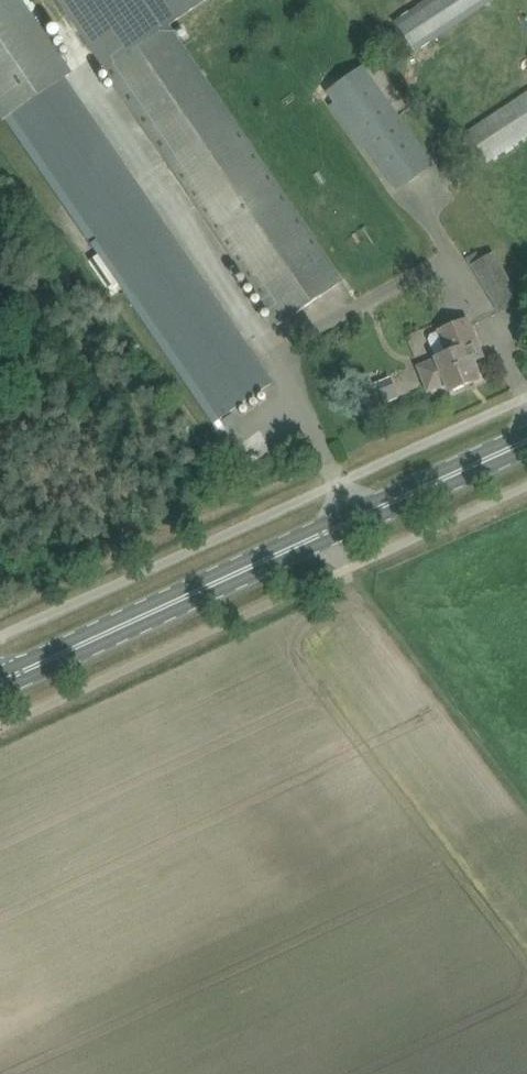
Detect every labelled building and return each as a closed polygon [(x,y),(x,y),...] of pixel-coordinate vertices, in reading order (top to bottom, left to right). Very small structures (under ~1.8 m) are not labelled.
[(53,43),(52,42),(23,0),(0,0),(0,116),(3,120),(11,114),(220,419),(274,383),(64,77),(72,72),(53,43)] [(98,55),(100,59),(106,67),(102,70),(278,326),(343,280),(168,24),(168,23),(170,25),(206,0),(60,0),(98,55)] [(395,22),(415,52),(493,0),(429,0),(395,22)] [(381,170),(394,190),(396,192),(431,168),(434,166),(363,66),(359,69),(326,92),(334,103),(366,149),(381,170)] [(526,136),(526,93),(468,132),(487,162),(526,136)] [(472,265),(500,313),(521,301),(493,253),(472,265)] [(436,360),(418,367),(428,391),(446,383),(450,392),(477,381),(475,375),(477,374),(472,362),(482,358),(466,319),(439,331),(448,353),(435,358),(436,360)]
